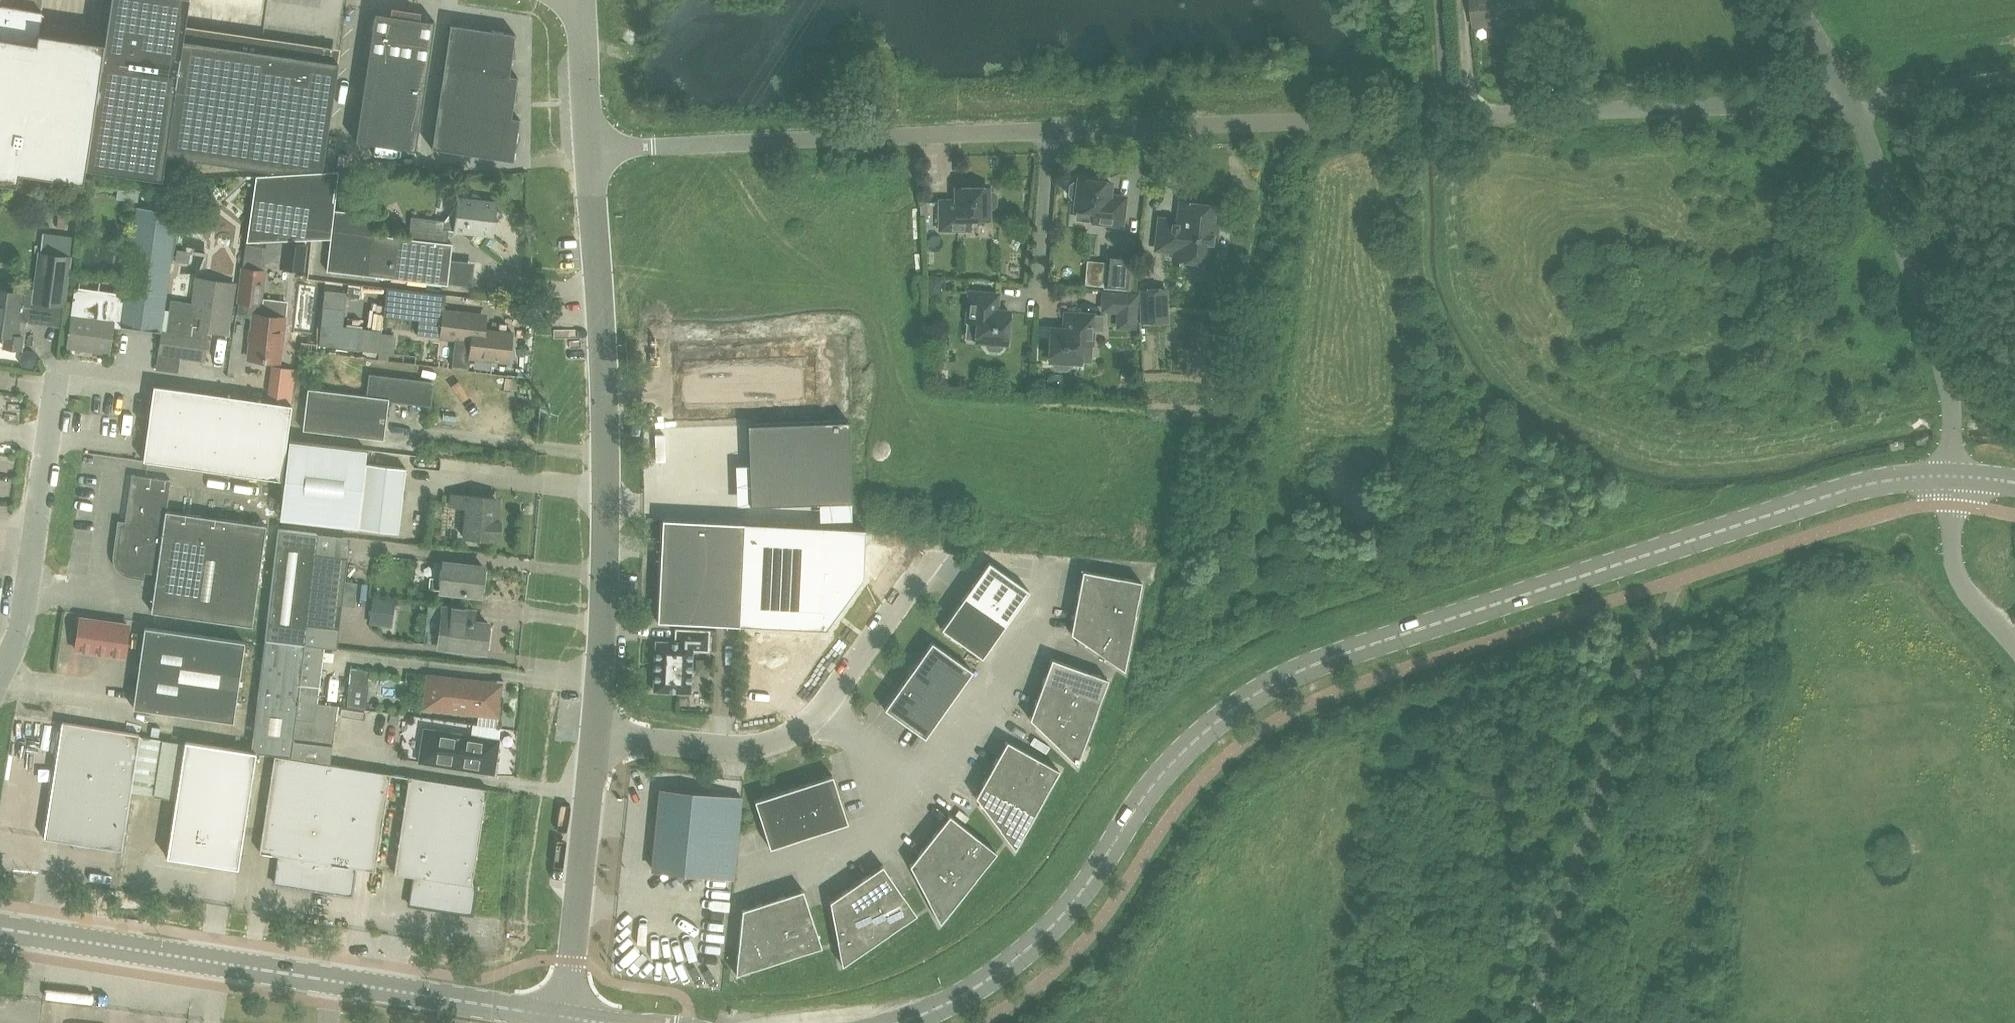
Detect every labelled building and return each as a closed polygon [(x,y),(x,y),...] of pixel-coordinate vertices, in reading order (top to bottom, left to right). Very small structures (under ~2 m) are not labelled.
[(16,184),(18,172),(83,182),(85,167),(161,179),(165,155),(269,170),(322,168),(338,62),(260,51),(262,38),(184,26),(188,0),(110,0),(104,42),(39,32),(42,11),(0,5),(0,182),(16,184)] [(1475,26),(1539,19),(1537,0),(1473,0),(1475,26)] [(419,19),(420,15),(418,14),(418,18),(391,14),(392,10),(390,10),(390,14),(374,12),(355,140),(415,150),(434,21),(419,19)] [(450,23),(444,65),(509,74),(515,33),(450,23)] [(517,76),(509,74),(444,65),(438,105),(511,116),(517,76)] [(513,160),(517,135),(519,118),(511,116),(438,105),(431,148),(513,160)] [(446,242),(414,239),(372,234),(375,214),(334,209),(339,170),(256,175),(246,241),(330,237),(326,270),(366,275),(447,284),(452,243),(446,242)] [(1075,209),(1077,209),(1100,211),(1099,222),(1122,225),(1125,197),(1109,195),(1111,182),(1079,178),(1079,181),(1074,181),(1070,184),(1068,194),(1072,198),(1077,199),(1075,209)] [(972,228),(971,218),(988,218),(988,208),(993,208),(997,204),(997,194),(993,190),(988,190),(988,187),(956,187),(956,200),(940,200),(941,228),(972,228)] [(416,218),(414,239),(446,242),(447,230),(493,235),(497,201),(458,196),(456,208),(446,221),(416,218)] [(1217,206),(1208,205),(1204,200),(1196,199),(1192,203),(1183,202),(1180,223),(1162,221),(1159,246),(1177,249),(1176,258),(1210,262),(1217,206)] [(160,330),(169,270),(177,211),(137,206),(120,325),(160,330)] [(387,222),(386,232),(395,233),(396,223),(387,222)] [(285,243),(282,269),(303,271),(306,245),(285,243)] [(64,305),(70,256),(40,252),(34,301),(64,305)] [(1108,253),(1105,286),(1129,288),(1132,255),(1108,253)] [(238,301),(239,301),(248,302),(260,304),(260,302),(264,270),(242,268),(238,301)] [(170,310),(167,330),(183,332),(200,335),(201,327),(225,331),(232,285),(198,280),(194,313),(170,310)] [(333,280),(331,303),(356,305),(357,292),(380,294),(381,284),(333,280)] [(471,340),(469,357),(509,362),(512,332),(484,328),(485,315),(444,310),(446,294),(386,287),(383,315),(419,319),(417,334),(471,340)] [(23,292),(0,289),(0,334),(6,335),(4,347),(21,349),(22,336),(17,336),(23,292)] [(1144,289),(1142,289),(1144,321),(1168,319),(1167,303),(1144,305),(1143,290),(1144,290),(1144,289)] [(998,294),(970,291),(967,322),(978,323),(976,340),(986,341),(985,346),(989,350),(999,351),(1003,347),(1003,343),(1007,343),(1009,311),(996,310),(998,294)] [(70,345),(107,350),(111,322),(119,323),(123,300),(77,293),(70,345)] [(1102,294),(1102,309),(1118,310),(1117,326),(1133,327),(1134,295),(1102,294)] [(264,303),(260,302),(260,304),(248,302),(239,301),(238,313),(253,315),(248,358),(279,362),(284,317),(263,315),(264,303)] [(368,325),(350,323),(352,308),(330,305),(328,322),(309,320),(306,340),(366,347),(368,325)] [(1092,337),(1092,330),(1093,314),(1065,313),(1064,329),(1051,328),(1049,360),(1053,360),(1053,365),(1056,369),(1066,370),(1070,366),(1070,361),(1080,362),(1082,337),(1092,337)] [(183,332),(167,330),(163,329),(157,369),(177,372),(183,332)] [(378,352),(388,353),(393,353),(395,334),(380,332),(378,352)] [(675,355),(677,416),(814,411),(812,350),(675,355)] [(388,398),(429,403),(432,381),(371,373),(368,395),(308,387),(302,428),(383,438),(388,398)] [(154,385),(143,460),(281,479),(292,405),(154,385)] [(849,420),(747,423),(748,458),(749,458),(749,462),(748,462),(748,465),(748,466),(750,466),(751,482),(749,482),(749,486),(751,486),(751,502),(750,502),(750,505),(819,503),(823,503),(823,502),(827,502),(827,503),(831,502),(831,500),(847,500),(847,502),(851,502),(852,502),(849,420)] [(290,439),(281,517),(397,531),(405,467),(364,462),(366,449),(290,439)] [(132,474),(124,525),(121,524),(116,555),(116,559),(118,563),(120,567),(123,570),(126,572),(130,573),(141,575),(141,571),(156,573),(151,611),(252,626),(266,525),(167,510),(171,480),(132,474)] [(451,493),(450,505),(466,506),(463,537),(494,539),(494,535),(499,536),(500,521),(496,521),(498,497),(451,493)] [(744,522),(662,518),(657,620),(739,624),(744,522)] [(744,522),(739,624),(825,628),(831,620),(840,608),(862,577),(865,528),(854,528),(744,522)] [(278,527),(265,639),(303,644),(305,623),(338,627),(341,603),(353,605),(356,581),(344,579),(347,556),(315,552),(317,532),(278,527)] [(427,589),(480,595),(483,566),(443,561),(441,578),(429,576),(427,589)] [(988,561),(965,595),(1005,624),(1029,590),(988,561)] [(1082,570),(1078,594),(1136,606),(1141,581),(1118,576),(1116,576),(1082,570)] [(1136,606),(1078,594),(1073,618),(1132,629),(1136,606)] [(1005,624),(965,595),(941,628),(982,657),(1005,624)] [(377,623),(401,624),(402,597),(378,596),(377,623)] [(488,627),(486,627),(486,624),(471,622),(472,611),(442,607),(437,645),(483,651),(484,648),(486,648),(488,646),(490,629),(488,627)] [(123,656),(128,624),(80,618),(76,649),(123,656)] [(1132,629),(1073,618),(1070,633),(1103,655),(1118,665),(1124,669),(1127,652),(1132,629)] [(133,707),(233,721),(245,641),(145,627),(133,707)] [(688,691),(688,692),(690,692),(690,690),(690,689),(691,649),(706,649),(706,650),(708,650),(708,648),(707,648),(708,632),(709,632),(709,630),(707,630),(707,631),(678,629),(676,629),(676,631),(676,642),(658,641),(656,641),(656,642),(654,688),(654,690),(655,690),(688,691)] [(302,682),(306,644),(303,644),(265,639),(258,695),(319,703),(322,684),(302,682)] [(931,641),(908,675),(949,704),(972,670),(931,641)] [(1043,681),(1099,702),(1108,678),(1085,670),(1051,658),(1043,681)] [(360,666),(354,704),(371,706),(377,669),(360,666)] [(422,708),(498,716),(500,695),(502,693),(504,681),(498,680),(496,682),(426,674),(422,708)] [(925,737),(949,704),(908,675),(884,708),(925,737)] [(1043,681),(1034,704),(1091,725),(1099,702),(1043,681)] [(339,705),(319,703),(258,695),(252,750),(292,758),(294,742),(334,749),(339,705)] [(1091,725),(1034,704),(1029,718),(1058,746),(1071,758),(1077,763),(1082,747),(1083,747),(1091,725)] [(44,837),(121,849),(131,789),(152,793),(161,737),(62,722),(44,837)] [(424,728),(418,761),(487,772),(488,774),(494,775),(496,763),(495,761),(498,739),(500,727),(496,727),(477,724),(473,723),(471,735),(424,728)] [(256,752),(185,741),(161,737),(152,793),(176,797),(167,856),(238,867),(256,752)] [(1007,740),(994,762),(1047,791),(1059,769),(1038,758),(1007,740)] [(274,883),(314,889),(332,765),(313,762),(274,755),(259,852),(279,855),(274,883)] [(1047,791),(994,762),(983,783),(1035,812),(1047,791)] [(391,773),(332,765),(314,889),(351,895),(356,867),(375,870),(391,773)] [(793,787),(809,835),(848,822),(832,774),(793,787)] [(472,883),(487,788),(409,776),(394,873),(413,876),(409,904),(472,913),(476,884),(472,883)] [(1035,812),(983,783),(975,796),(999,828),(1010,842),(1015,848),(1023,833),(1035,812)] [(809,835),(793,787),(754,800),(770,847),(809,835)] [(661,789),(653,869),(733,877),(741,797),(661,789)] [(934,834),(980,871),(996,851),(978,837),(977,837),(949,814),(934,834)] [(934,834),(919,853),(966,890),(980,871),(934,834)] [(951,908),(966,890),(919,853),(909,864),(928,899),(928,900),(936,916),(940,922),(951,908)] [(862,878),(895,928),(916,913),(903,894),(882,864),(862,878)] [(862,878),(842,892),(876,941),(895,928),(862,878)] [(803,889),(779,896),(797,954),(821,946),(814,923),(803,889)] [(856,955),(876,941),(842,892),(829,900),(837,939),(840,957),(841,957),(842,964),(856,955)] [(779,896),(756,904),(774,961),(797,954),(779,896)] [(774,961),(756,904),(742,908),(738,948),(736,966),(735,973),(752,968),(774,961)]
